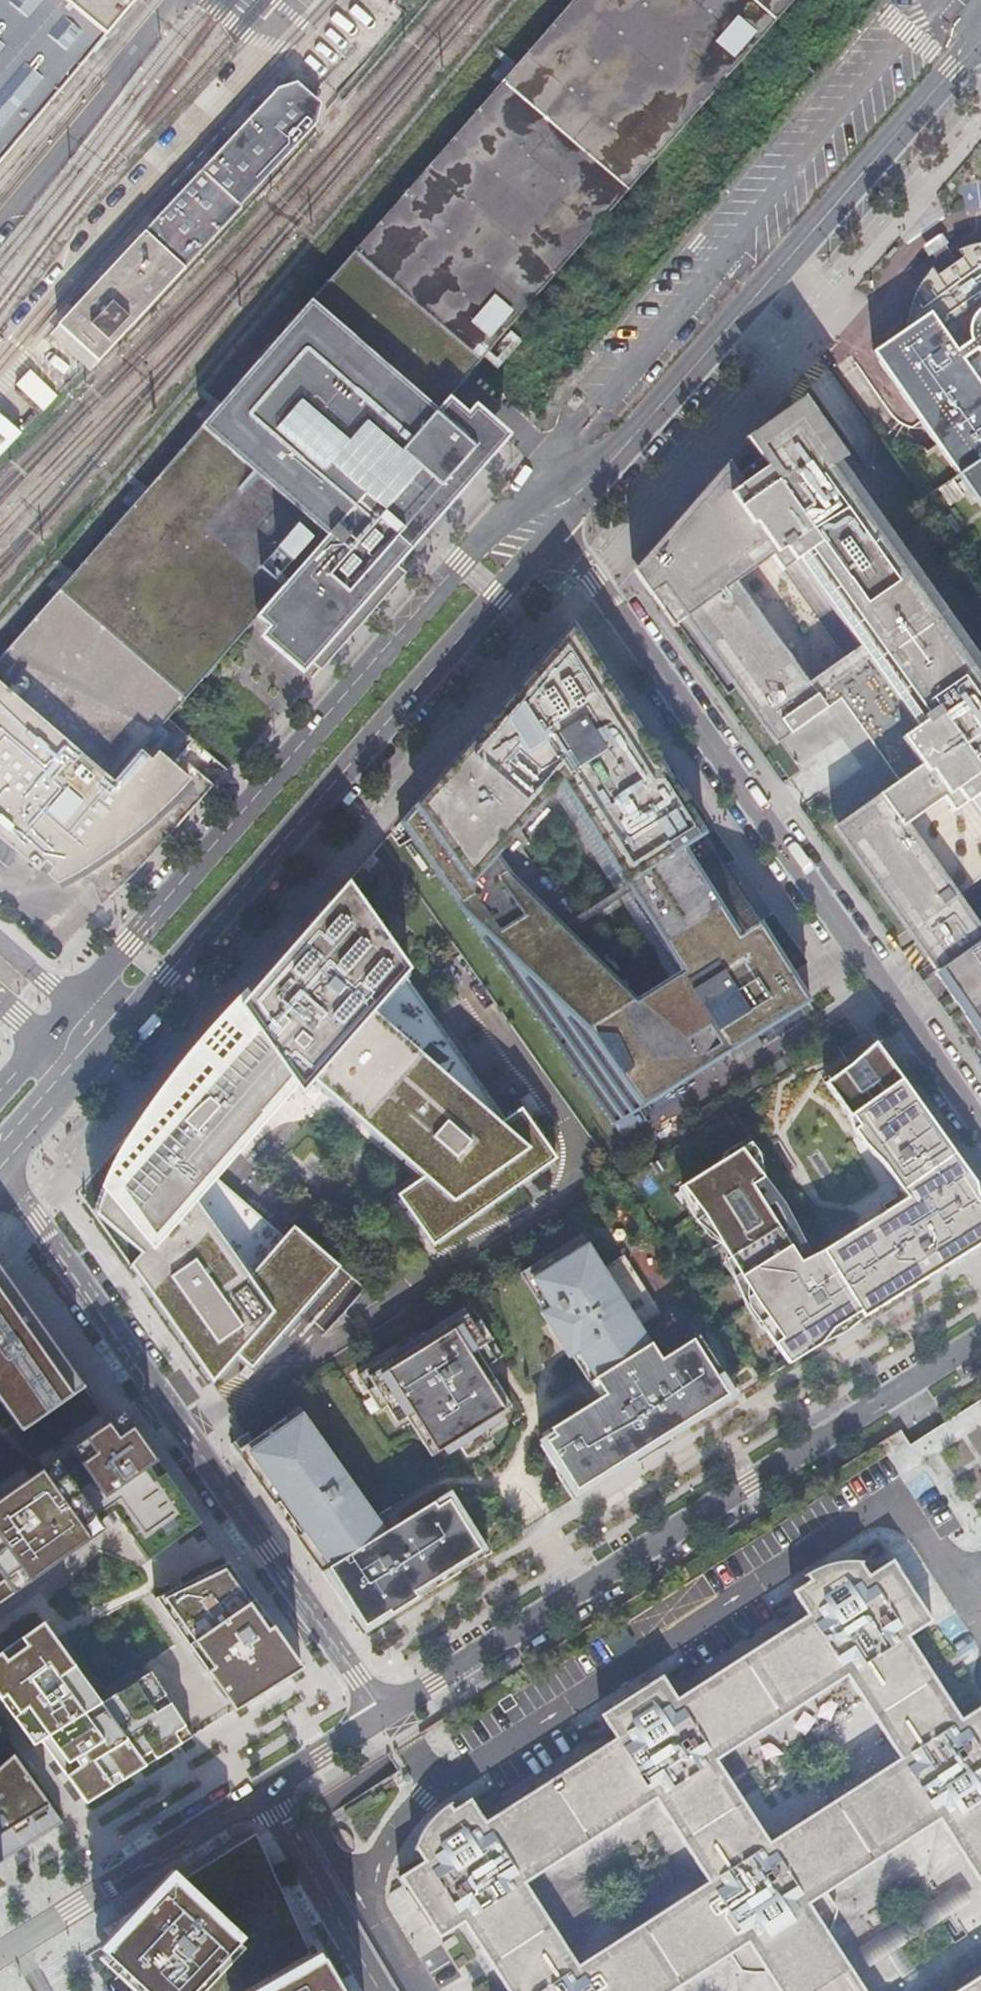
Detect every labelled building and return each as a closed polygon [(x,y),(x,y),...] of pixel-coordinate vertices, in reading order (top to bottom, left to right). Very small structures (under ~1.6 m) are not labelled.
[(44,879),(42,881),(47,886),(50,885),(56,881),(67,875),(81,867),(89,862),(98,856),(108,848),(115,843),(116,842),(134,828),(147,817),(162,802),(174,790),(180,782),(164,768),(152,758),(146,766),(133,755),(249,622),(262,634),(255,643),(259,647),(459,417),(443,403),(479,362),(794,0),(572,0),(458,131),(309,303),(200,428),(0,657),(0,850),(1,851),(10,859),(34,875),(36,873),(41,868),(48,874),(44,879)] [(125,0),(0,0),(0,150),(125,0)] [(261,90),(44,327),(83,363),(302,127),(261,90)] [(931,256),(942,272),(958,262),(946,245),(948,244),(942,234),(933,240),(922,248),(929,258),(931,256)] [(979,243),(971,245),(956,251),(962,258),(958,262),(942,272),(938,275),(934,269),(933,268),(932,267),(927,273),(920,282),(917,289),(913,297),(911,303),(906,321),(904,332),(873,353),(932,437),(975,499),(980,495),(980,243),(979,243)] [(44,408),(59,394),(32,368),(18,382),(44,408)] [(745,440),(765,468),(771,464),(755,442),(771,431),(770,426),(772,422),(776,421),(779,422),(781,424),(799,411),(837,464),(845,459),(803,399),(745,440)] [(470,410),(463,417),(492,441),(410,535),(418,542),(475,477),(501,447),(506,441),(470,410)] [(880,738),(885,737),(921,788),(893,807),(882,792),(837,824),(939,969),(980,940),(980,928),(957,895),(980,878),(980,668),(939,609),(837,464),(799,411),(781,424),(779,422),(776,421),(772,422),(770,426),(771,431),(755,442),(771,464),(765,468),(717,502),(710,493),(651,560),(771,729),(780,723),(790,736),(840,700),(853,691),(878,727),(876,728),(875,731),(876,735),(880,738)] [(462,419),(459,417),(259,647),(297,680),(332,641),(408,553),(418,542),(410,535),(492,441),(463,417),(462,419)] [(0,434),(0,456),(11,444),(0,434)] [(952,478),(938,488),(950,507),(965,497),(952,478)] [(633,572),(650,596),(662,588),(775,746),(790,736),(780,723),(771,729),(651,560),(710,493),(706,487),(633,572)] [(662,588),(650,596),(672,627),(684,619),(662,588)] [(717,854),(568,635),(380,843),(513,1015),(580,959),(508,874),(572,805),(650,897),(717,854)] [(867,661),(859,649),(808,684),(817,696),(867,661)] [(898,781),(882,792),(893,807),(921,788),(885,737),(880,738),(876,735),(875,731),(876,728),(878,727),(853,691),(840,700),(898,781)] [(830,1003),(717,854),(650,897),(710,976),(641,1030),(580,959),(513,1015),(618,1162),(830,1003)] [(202,1088),(109,1197),(149,1244),(195,1201),(217,1179),(296,1088),(301,1096),(313,1082),(370,1018),(405,979),(411,973),(347,882),(239,1006),(254,1028),(241,1043),(239,1041),(234,1041),(231,1042),(229,1045),(227,1048),(228,1051),(228,1054),(230,1056),(219,1069),(202,1088)] [(939,969),(935,972),(980,1036),(980,940),(939,969)] [(405,979),(370,1018),(495,1126),(505,1119),(405,979)] [(186,1067),(144,1123),(133,1138),(117,1165),(105,1192),(106,1193),(109,1197),(202,1088),(219,1069),(230,1056),(228,1054),(228,1051),(227,1048),(229,1045),(231,1042),(234,1041),(239,1041),(241,1043),(254,1028),(239,1006),(221,1027),(186,1067)] [(370,1018),(313,1082),(422,1178),(456,1211),(534,1158),(495,1126),(370,1018)] [(789,1364),(867,1314),(980,1243),(980,1192),(875,1042),(846,1066),(820,1084),(900,1200),(794,1263),(746,1182),(758,1175),(737,1147),(679,1185),(699,1212),(776,1344),(789,1364)] [(422,1178),(396,1195),(432,1247),(557,1160),(521,1108),(505,1119),(495,1126),(534,1158),(456,1211),(422,1178)] [(217,1179),(195,1201),(247,1276),(283,1237),(217,1179)] [(195,1201),(149,1244),(137,1257),(130,1266),(213,1383),(236,1356),(274,1313),(247,1276),(195,1201)] [(274,1313),(236,1356),(251,1369),(302,1312),(340,1268),(294,1226),(283,1237),(247,1276),(274,1313)] [(596,1392),(658,1350),(643,1326),(662,1315),(624,1256),(605,1268),(586,1239),(523,1278),(566,1345),(571,1352),(591,1385),(596,1392)] [(21,1432),(84,1387),(0,1267),(0,1401),(21,1432)] [(340,1268),(302,1312),(326,1334),(364,1290),(340,1268)] [(470,1305),(364,1370),(385,1405),(393,1401),(403,1418),(419,1408),(434,1432),(428,1436),(438,1452),(444,1448),(448,1455),(460,1447),(466,1457),(486,1445),(480,1435),(503,1420),(499,1414),(511,1406),(499,1387),(494,1379),(487,1367),(502,1357),(470,1305)] [(605,1406),(546,1444),(577,1498),(581,1504),(628,1474),(688,1435),(736,1404),(732,1398),(700,1346),(667,1366),(662,1356),(658,1350),(596,1392),(605,1406)] [(327,1581),(390,1540),(375,1519),(375,1518),(376,1517),(299,1408),(253,1440),(236,1452),(279,1512),(327,1581)] [(16,1590),(104,1529),(98,1521),(113,1511),(147,1560),(200,1523),(180,1494),(134,1429),(123,1413),(69,1450),(79,1464),(65,1474),(55,1460),(0,1499),(0,1601),(16,1590)] [(390,1540),(327,1581),(366,1641),(489,1563),(486,1557),(451,1502),(403,1532),(396,1537),(390,1540)] [(938,1820),(979,1883),(980,1884),(980,1883),(980,1705),(961,1718),(909,1637),(932,1621),(892,1559),(868,1574),(861,1563),(863,1561),(850,1560),(840,1561),(822,1565),(807,1573),(803,1576),(803,1577),(806,1575),(808,1580),(791,1591),(806,1614),(677,1697),(662,1675),(600,1715),(615,1738),(485,1821),(470,1798),(453,1809),(449,1803),(443,1807),(436,1814),(426,1825),(416,1843),(414,1850),(415,1851),(415,1848),(424,1861),(399,1876),(438,1938),(463,1923),(507,1990),(675,1990),(730,1955),(740,1972),(768,1976),(777,1990),(814,1990),(850,1967),(830,1936),(837,1910),(827,1893),(938,1820)] [(233,1711),(301,1668),(261,1610),(245,1587),(227,1562),(155,1597),(233,1711)] [(42,1621),(0,1651),(0,1698),(19,1725),(34,1746),(42,1740),(87,1802),(191,1737),(150,1671),(100,1702),(42,1621)] [(62,1823),(13,1754),(0,1766),(0,1863),(62,1823)] [(321,1958),(313,1963),(255,1834),(182,1880),(171,1870),(157,1886),(136,1909),(103,1930),(108,1937),(98,1948),(103,1953),(98,1959),(133,1990),(340,1990),(321,1958)] [(966,1891),(960,1882),(856,1950),(862,1959),(868,1969),(972,1901),(966,1891)] [(850,1967),(814,1990),(866,1990),(850,1967)] [(954,1990),(980,1990),(980,1974),(954,1990)]
